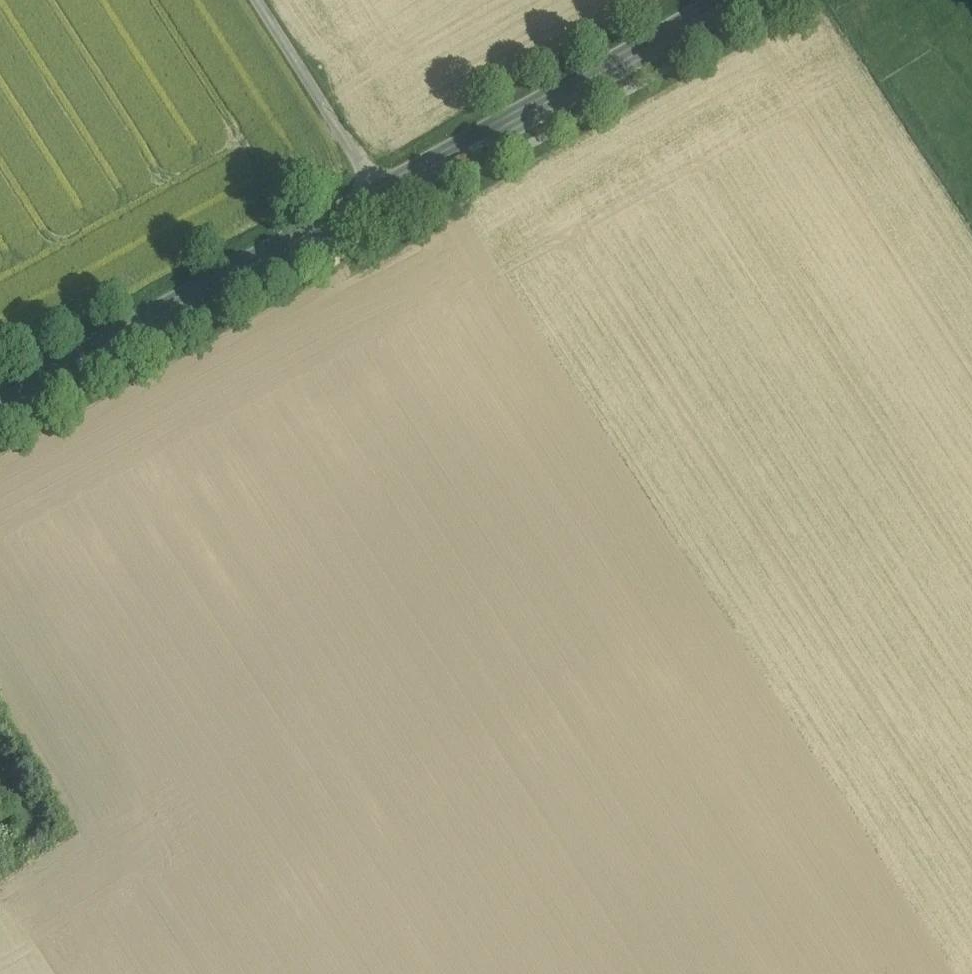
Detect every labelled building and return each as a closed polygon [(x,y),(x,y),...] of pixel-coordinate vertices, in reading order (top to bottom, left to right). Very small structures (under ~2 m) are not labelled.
[(9,817),(0,799),(0,822),(9,817)]
